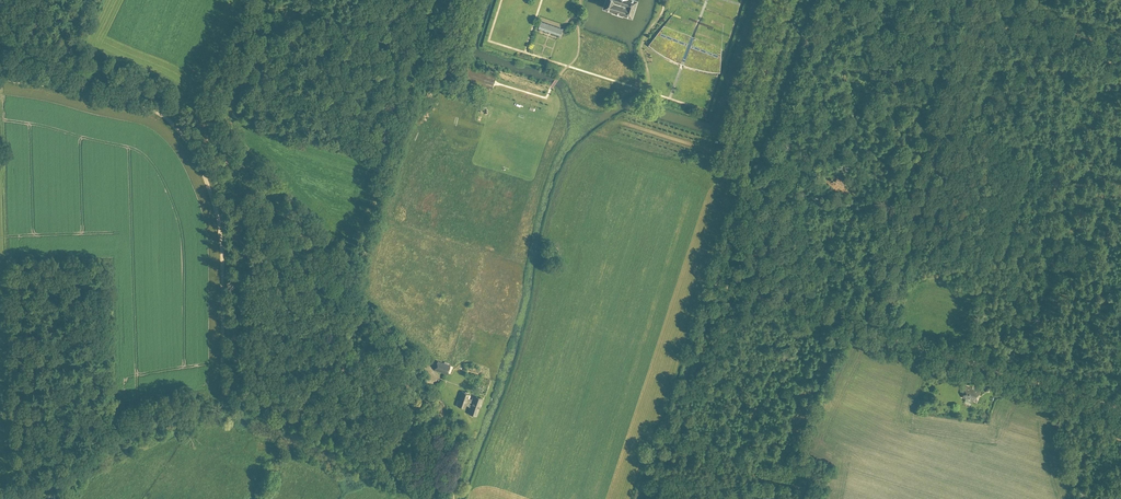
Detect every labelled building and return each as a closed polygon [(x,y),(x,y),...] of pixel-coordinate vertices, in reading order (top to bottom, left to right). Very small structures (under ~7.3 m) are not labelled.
[(604,7),(633,17),(639,0),(606,0),(604,7)] [(564,29),(541,21),(539,29),(561,36),(564,29)] [(717,70),(719,44),(662,25),(647,47),(658,53),(669,59),(681,63),(693,67),(705,69),(717,70)] [(460,79),(491,89),(497,74),(465,63),(460,79)] [(468,115),(470,105),(446,100),(444,110),(468,115)] [(450,365),(438,361),(434,370),(447,375),(450,365)] [(986,391),(992,393),(994,387),(988,385),(986,391)] [(970,403),(971,400),(979,403),(983,392),(968,387),(964,398),(966,399),(965,401),(970,403)] [(456,405),(458,406),(464,408),(465,405),(471,407),(469,413),(477,416),(482,399),(474,396),(473,401),(468,399),(469,394),(462,392),(460,401),(457,400),(456,405)]
